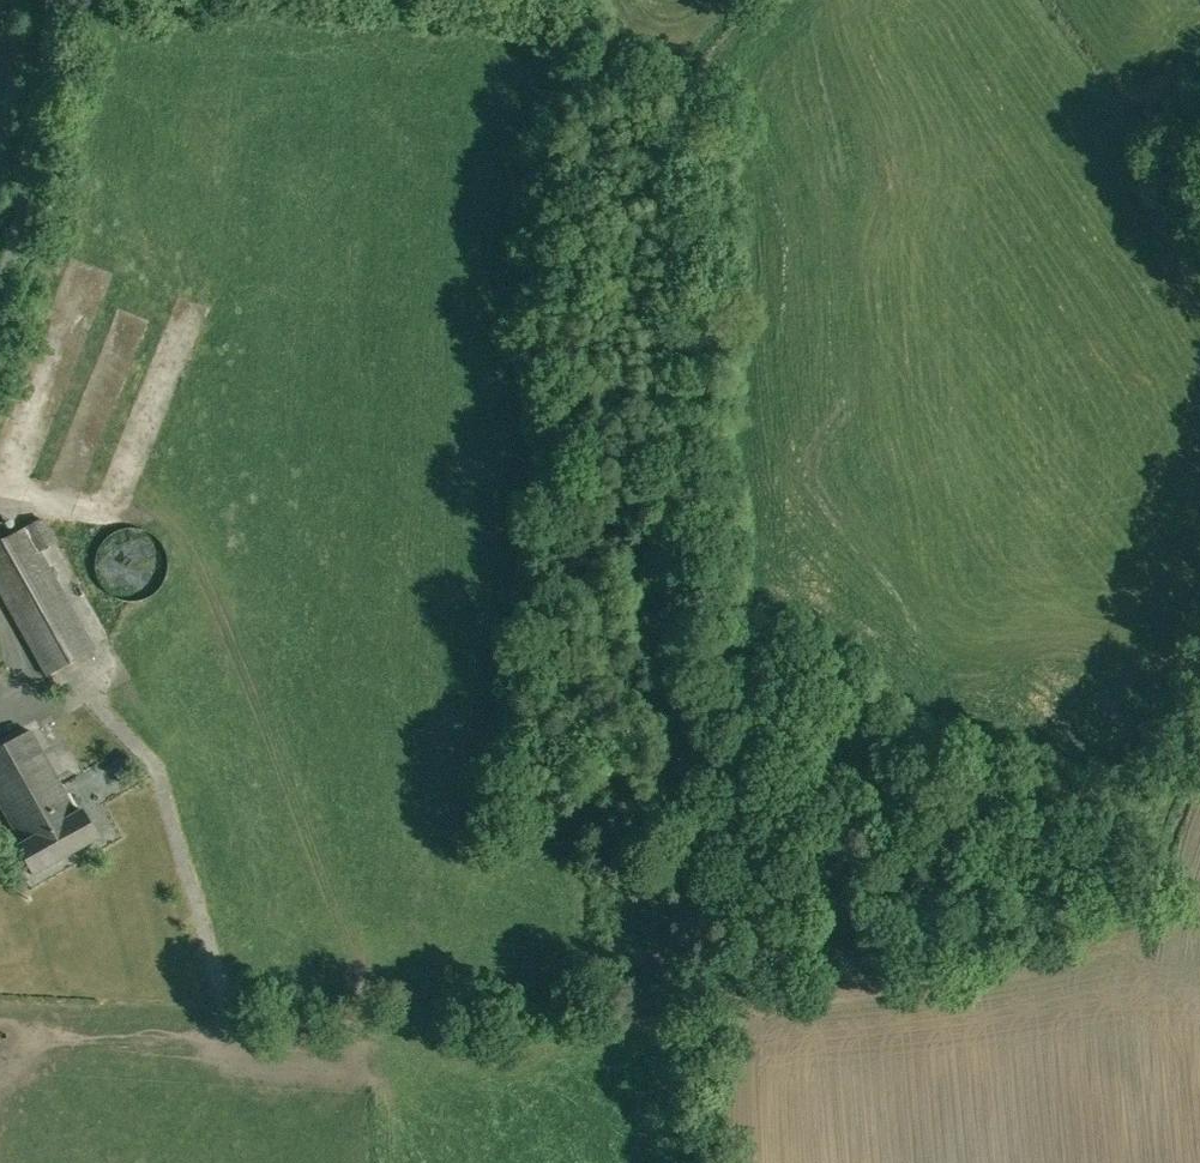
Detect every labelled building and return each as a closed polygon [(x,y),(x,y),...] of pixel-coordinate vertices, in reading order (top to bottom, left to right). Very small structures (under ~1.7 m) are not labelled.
[(130,450),(123,465),(139,472),(145,457),(130,450)] [(46,677),(96,649),(42,551),(57,542),(55,539),(53,540),(42,519),(0,542),(0,594),(46,677)] [(141,598),(148,595),(155,591),(161,583),(164,577),(166,570),(167,562),(165,553),(163,548),(158,541),(151,535),(144,531),(137,529),(133,528),(126,529),(118,531),(111,534),(104,540),(101,545),(98,550),(96,558),(95,566),(97,574),(100,582),(104,588),(110,593),(118,597),(126,600),(132,600),(141,598)] [(99,839),(83,810),(77,813),(31,731),(0,749),(0,803),(23,844),(18,847),(34,876),(99,839)]
